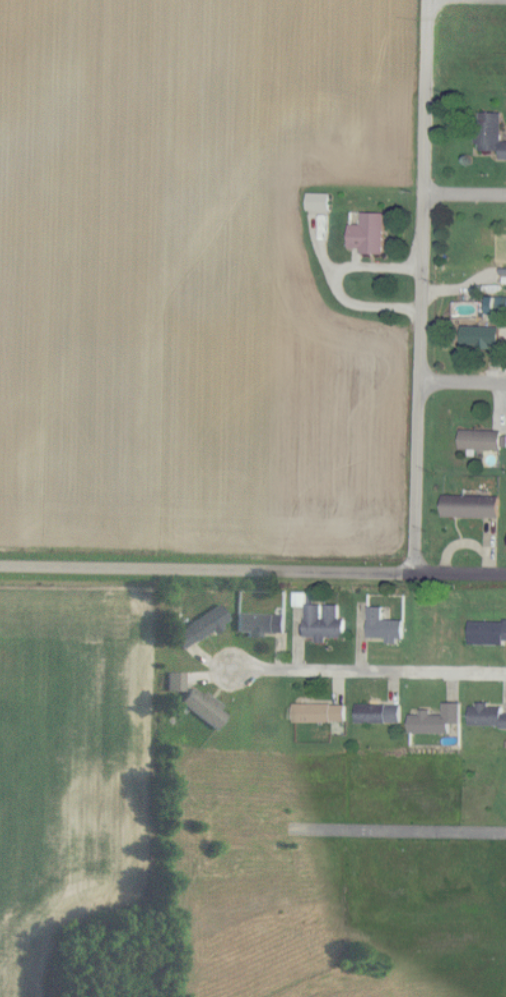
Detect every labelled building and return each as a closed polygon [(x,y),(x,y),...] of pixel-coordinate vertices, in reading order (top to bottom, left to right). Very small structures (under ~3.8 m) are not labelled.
[(502,112),(477,112),(477,150),(500,150),(500,158),(505,158),(505,141),(502,141),(502,112)] [(330,211),(330,193),(308,193),(307,210),(330,211)] [(385,213),(362,212),(362,225),(350,224),(349,247),(361,248),(361,253),(384,254),(385,213)] [(488,297),(488,314),(505,314),(505,297),(488,297)] [(499,347),(500,327),(462,326),(461,345),(499,347)] [(501,431),(460,430),(460,449),(501,449),(501,431)] [(499,518),(500,496),(443,495),(442,517),(499,518)] [(306,593),(294,592),(293,606),(306,607),(306,593)] [(230,622),(219,604),(173,634),(183,649),(211,630),(213,633),(230,622)] [(345,619),(339,619),(339,605),(306,605),(305,637),(316,637),(316,643),(327,643),(327,637),(345,638),(345,619)] [(403,642),(404,620),(383,620),(383,607),(369,607),(368,638),(387,638),(387,641),(403,642)] [(261,632),(285,633),(285,615),(237,614),(237,632),(247,632),(247,638),(260,638),(261,632)] [(505,640),(505,621),(469,621),(469,644),(505,645),(505,640)] [(184,673),(167,673),(167,691),(185,691),(184,673)] [(214,731),(227,716),(219,709),(221,706),(204,691),(201,695),(191,687),(179,702),(214,731)] [(450,734),(450,724),(461,724),(461,703),(444,703),(443,715),(431,715),(431,709),(421,708),(420,715),(409,714),(409,733),(450,734)] [(294,723),(346,721),(346,704),(293,705),(294,723)] [(401,722),(401,704),(357,705),(357,723),(401,722)] [(505,727),(505,714),(502,714),(502,705),(470,704),(469,726),(505,727)]
